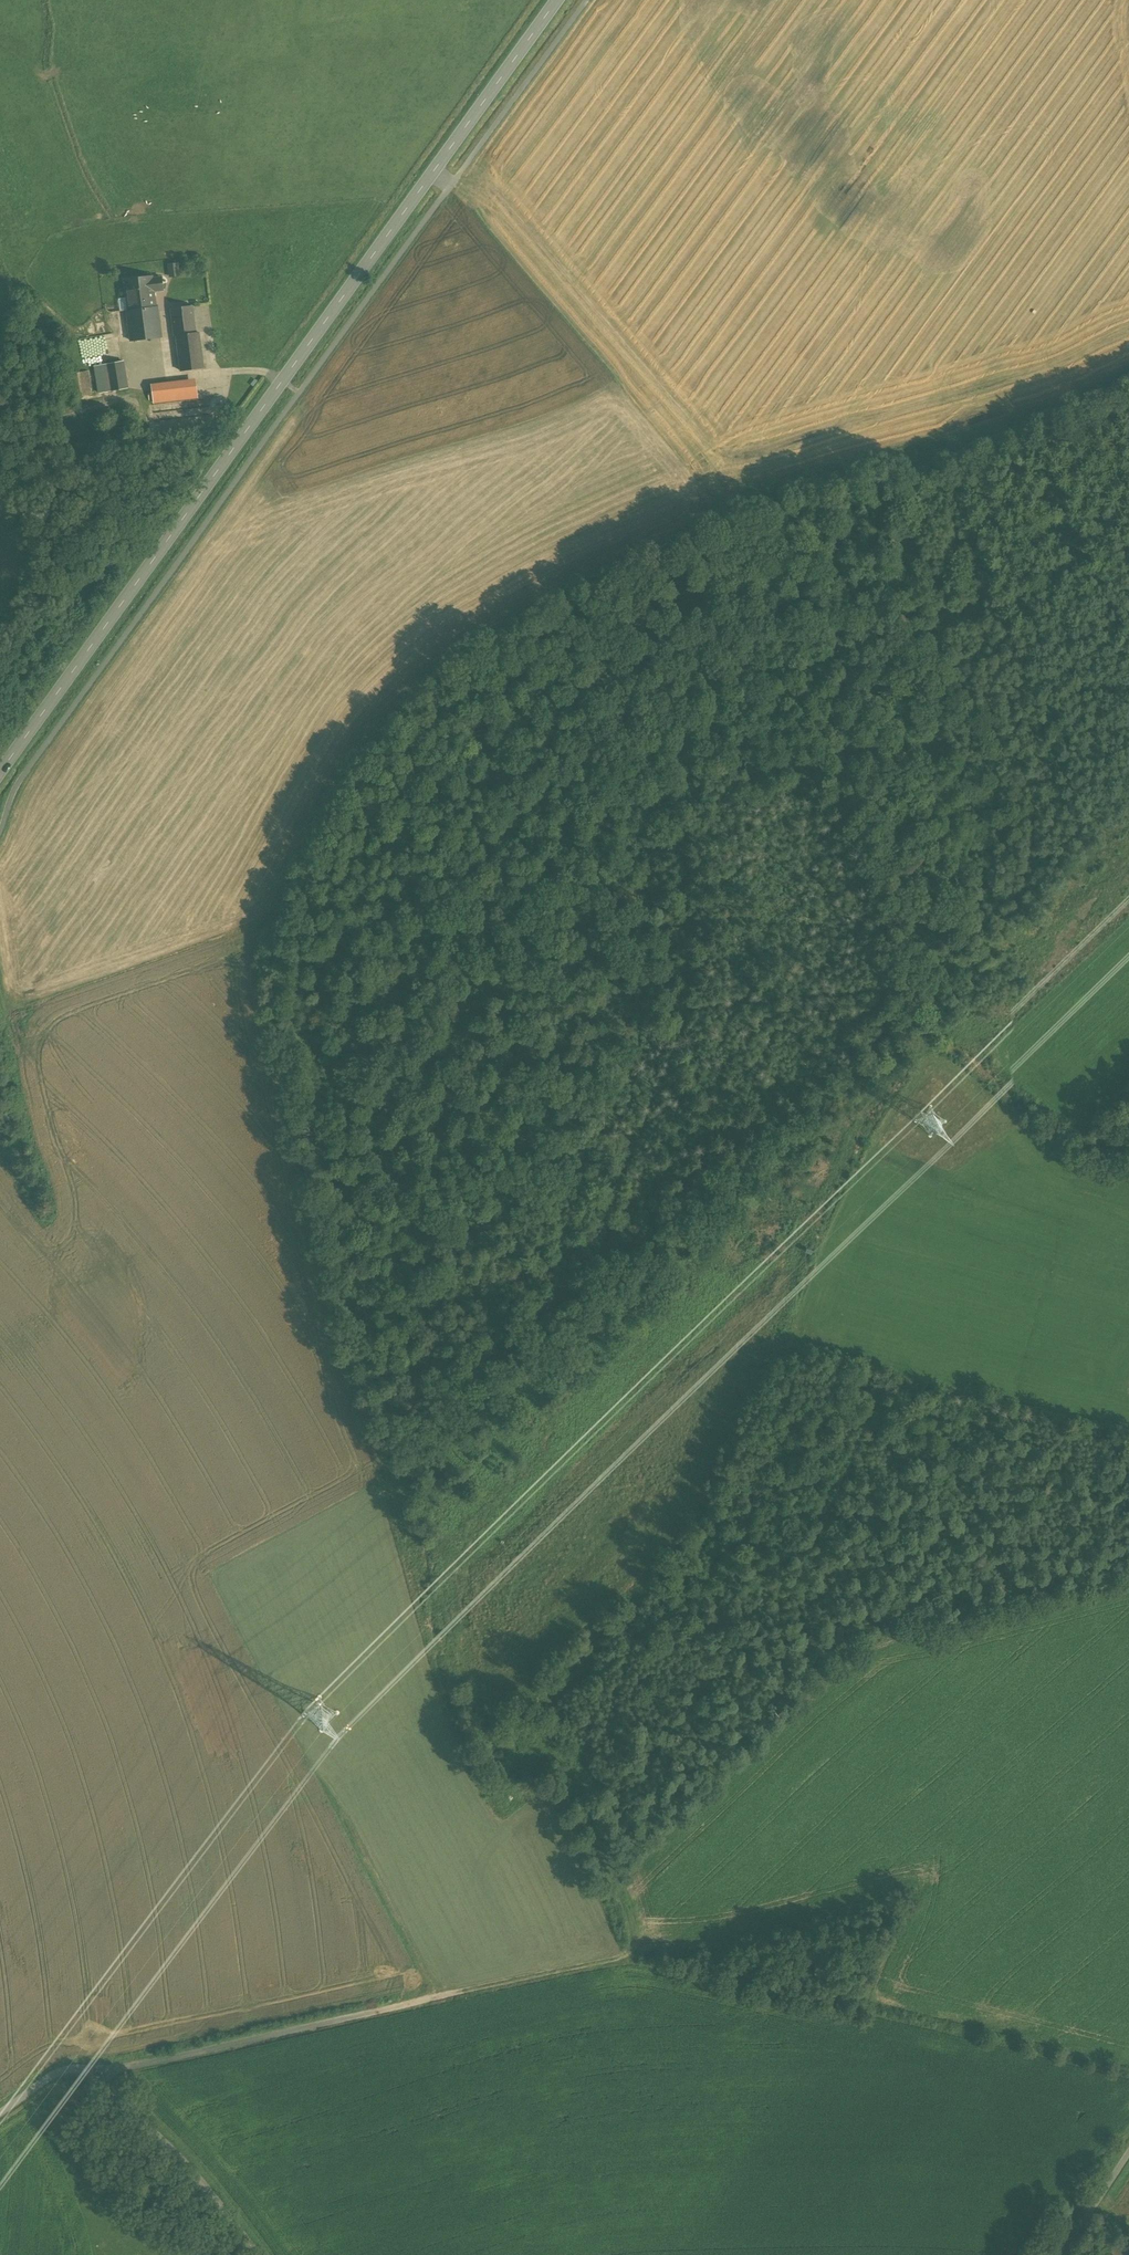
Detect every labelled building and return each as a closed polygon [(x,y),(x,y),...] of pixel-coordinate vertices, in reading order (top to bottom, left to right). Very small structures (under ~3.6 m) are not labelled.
[(126,278),(130,310),(154,307),(153,292),(161,291),(159,277),(151,278),(150,275),(126,278)] [(177,335),(181,371),(202,369),(198,332),(194,333),(191,306),(171,308),(175,336),(177,335)] [(130,310),(127,310),(130,341),(160,338),(157,307),(154,307),(130,310)] [(123,361),(96,366),(100,392),(127,388),(123,361)] [(88,371),(70,374),(73,397),(91,395),(88,371)] [(151,386),(153,402),(197,397),(195,381),(151,386)]
